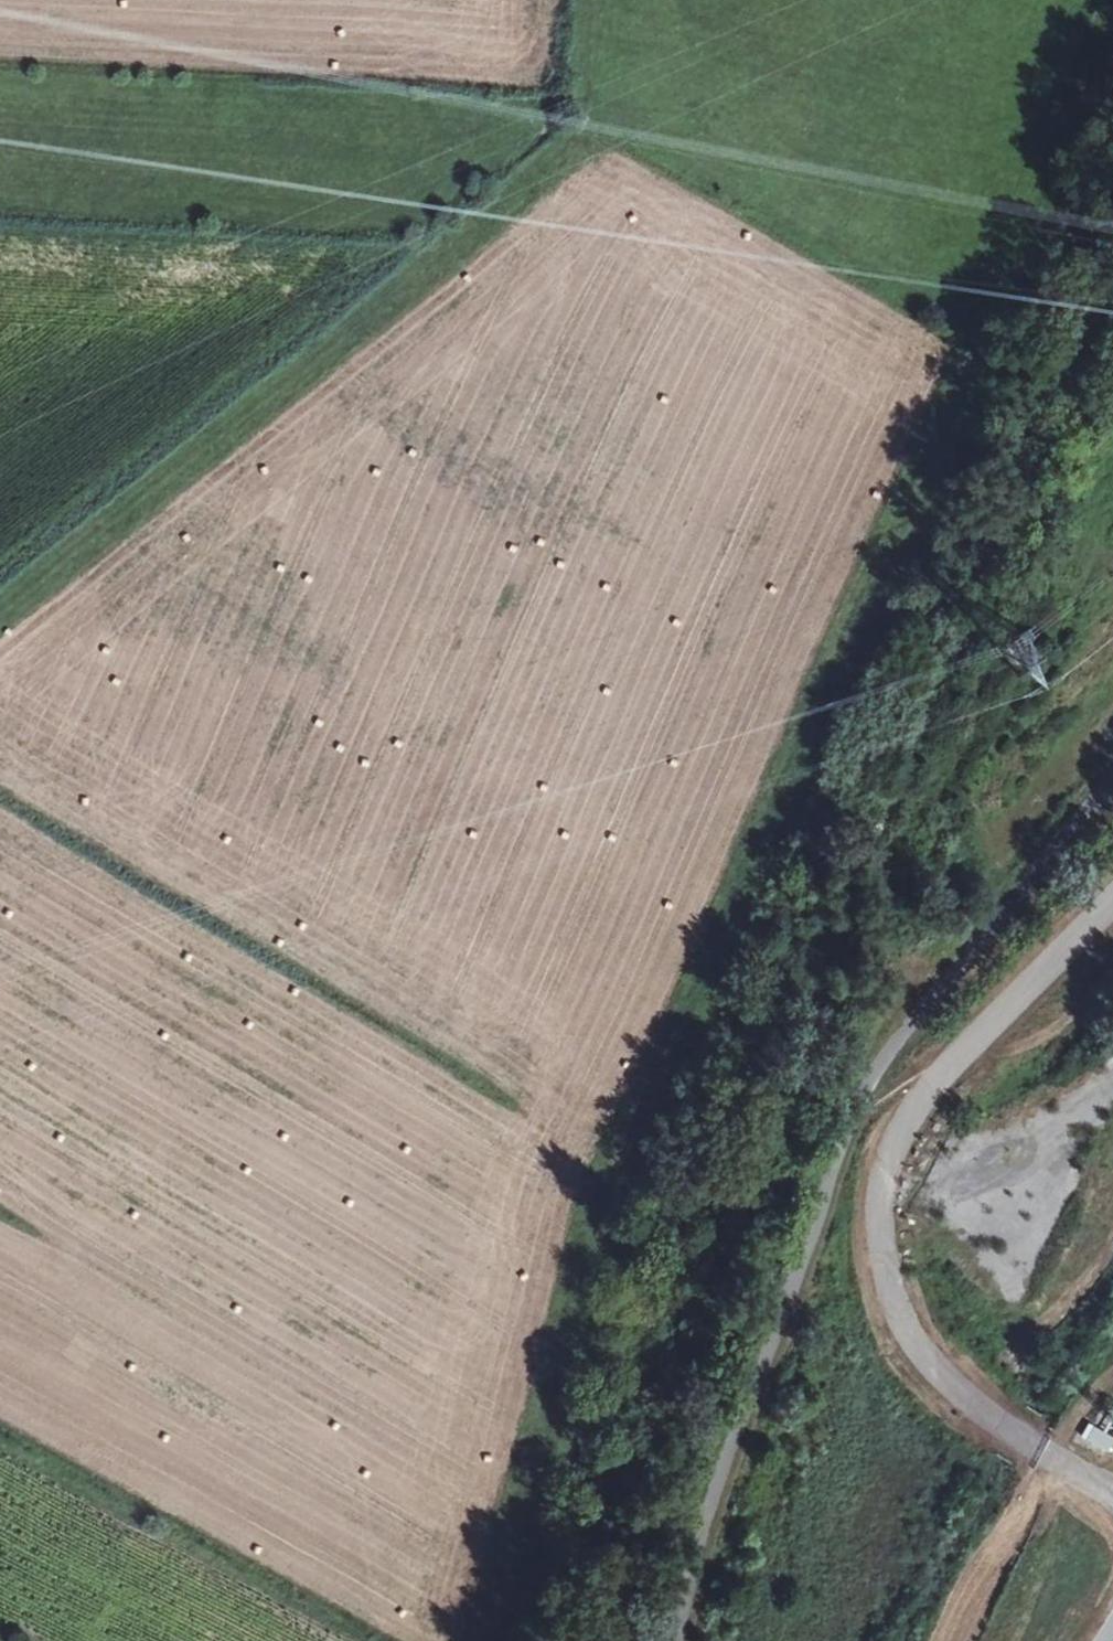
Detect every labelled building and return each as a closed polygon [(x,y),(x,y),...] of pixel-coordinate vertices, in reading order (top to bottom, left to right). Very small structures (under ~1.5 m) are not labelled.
[(1087,1438),(1108,1451),(1112,1443),(1112,1436),(1094,1425),(1087,1438)]
